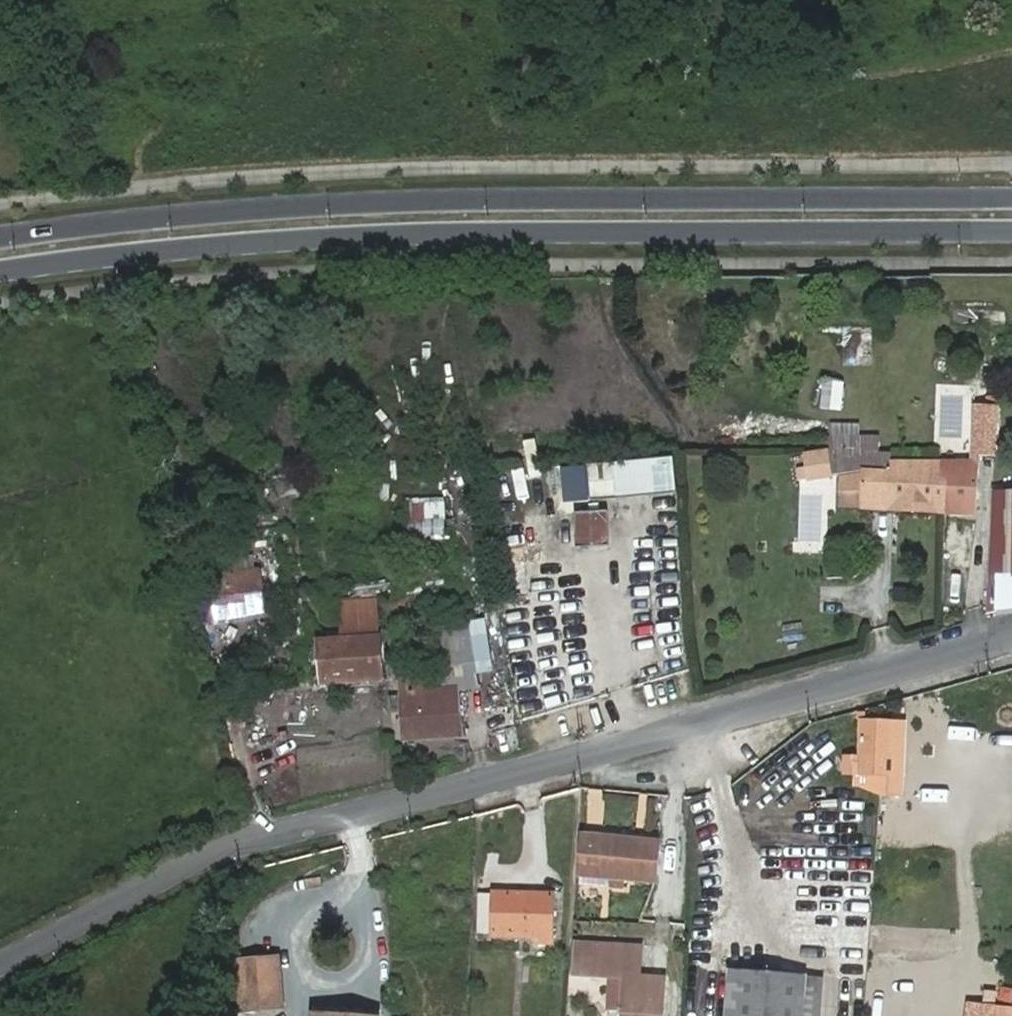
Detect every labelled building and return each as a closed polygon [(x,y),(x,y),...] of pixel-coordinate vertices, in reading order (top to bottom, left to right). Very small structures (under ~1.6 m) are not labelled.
[(823,380),(821,408),(842,410),(844,381),(823,380)] [(983,405),(982,437),(999,437),(1000,405),(983,405)] [(832,436),(860,437),(860,423),(832,423),(832,436)] [(831,438),(831,445),(830,449),(834,473),(839,473),(862,471),(892,470),(893,461),(893,460),(892,454),(881,452),(881,436),(860,437),(832,436),(831,438)] [(830,474),(834,473),(830,449),(803,453),(807,478),(830,474)] [(677,459),(590,467),(593,501),(680,494),(677,459)] [(891,509),(944,512),(945,479),(941,479),(941,461),(893,460),(893,461),(892,470),(862,471),(861,507),(891,509)] [(945,479),(944,512),(977,513),(980,462),(941,461),(941,479),(945,479)] [(862,471),(839,473),(839,507),(861,507),(862,471)] [(991,573),(1011,573),(1011,491),(993,491),(991,573)] [(576,514),(577,539),(593,539),(594,545),(610,544),(609,512),(576,514)] [(447,545),(450,520),(428,518),(425,543),(447,545)] [(281,549),(286,570),(296,568),(292,547),(281,549)] [(514,597),(528,596),(527,549),(513,550),(514,597)] [(231,574),(237,573),(257,571),(256,554),(229,558),(231,574)] [(207,577),(213,619),(267,613),(262,571),(257,571),(237,573),(231,574),(207,577)] [(988,573),(987,615),(1011,609),(1011,573),(991,573),(988,573)] [(340,600),(342,638),(381,636),(379,598),(340,600)] [(428,628),(437,688),(459,687),(459,690),(480,687),(469,621),(428,628)] [(389,628),(393,676),(403,675),(400,628),(389,628)] [(319,639),(322,682),(384,679),(381,636),(342,638),(319,639)] [(459,687),(437,688),(424,689),(424,680),(400,681),(404,738),(460,735),(459,690),(459,687)] [(842,775),(857,776),(860,776),(889,777),(891,724),(861,723),(860,756),(856,756),(842,756),(842,775)] [(904,724),(891,724),(889,777),(902,778),(904,724)] [(885,796),(889,777),(860,776),(860,788),(885,796)] [(581,835),(579,874),(612,876),(611,885),(624,886),(625,878),(656,880),(659,841),(581,835)] [(611,885),(612,876),(579,874),(578,883),(611,885)] [(491,934),(493,893),(479,892),(477,934),(491,934)] [(538,936),(537,944),(552,944),(553,896),(493,893),(491,934),(538,936)] [(572,971),(611,974),(623,975),(622,989),(620,1008),(661,1011),(663,976),(637,974),(640,943),(574,939),(572,971)] [(233,957),(239,1012),(288,1007),(282,952),(233,957)] [(724,1015),(799,1015),(802,974),(728,968),(724,1015)] [(623,975),(611,974),(610,989),(609,1007),(620,1008),(622,989),(623,975)] [(802,974),(799,1015),(821,1015),(824,976),(802,974)] [(967,1002),(966,1015),(1011,1015),(1011,1007),(967,1002)]
